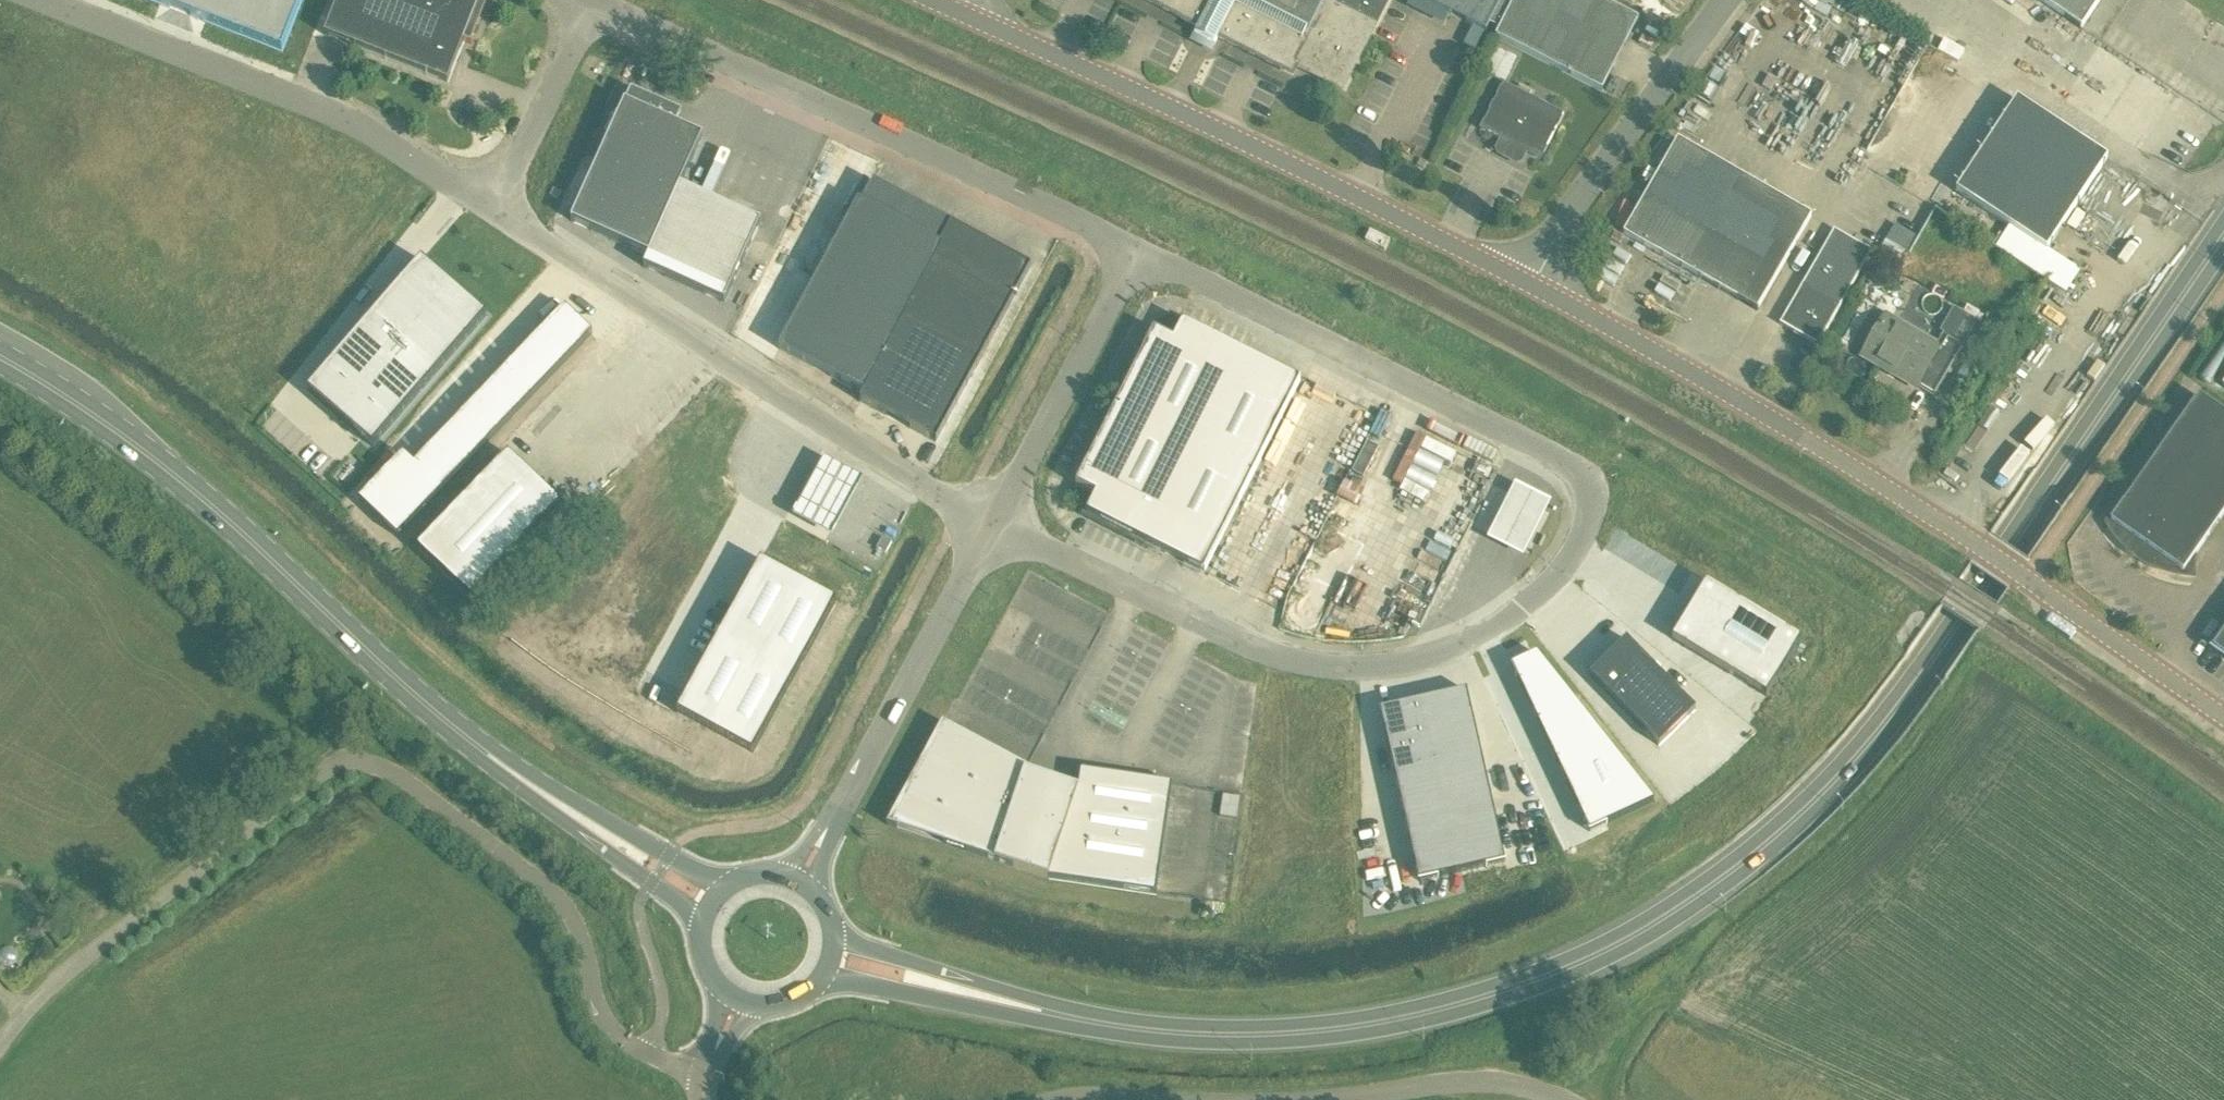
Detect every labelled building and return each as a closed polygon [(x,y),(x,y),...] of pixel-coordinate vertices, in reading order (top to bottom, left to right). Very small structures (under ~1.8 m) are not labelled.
[(283,51),(304,0),(148,0),(283,51)] [(325,36),(448,84),(464,42),(471,45),(473,41),(470,40),(486,0),(339,0),(325,36)] [(1388,0),(1145,0),(1182,18),(1181,19),(1198,27),(1196,33),(1195,32),(1194,35),(1214,45),(1215,43),(1215,42),(1217,37),(1235,46),(1235,45),(1292,74),(1296,66),(1342,89),(1376,23),(1388,0)] [(1486,31),(1489,25),(1499,30),(1495,38),(1601,93),(1638,20),(1599,0),(1425,0),(1486,31)] [(2087,20),(2100,0),(2038,0),(2081,29),(2087,20)] [(1801,51),(1869,34),(1864,15),(1796,32),(1801,51)] [(1902,33),(1843,47),(1848,68),(1885,59),(1885,57),(1906,52),(1902,33)] [(1495,47),(1484,73),(1506,84),(1519,58),(1495,47)] [(1728,89),(1738,78),(1727,68),(1717,78),(1728,89)] [(1480,129),(1500,140),(1494,150),(1496,155),(1516,165),(1521,164),(1527,154),(1539,160),(1563,115),(1504,84),(1480,129)] [(624,102),(571,222),(649,256),(644,267),(725,304),(761,223),(681,187),(703,137),(676,125),(681,113),(632,91),(626,103),(624,102)] [(2045,251),(2106,159),(2016,99),(1955,191),(2045,251)] [(1806,149),(1810,139),(1789,131),(1785,140),(1806,149)] [(1757,311),(1811,217),(1677,140),(1623,234),(1757,311)] [(858,202),(779,349),(863,395),(860,402),(936,443),(1030,269),(951,225),(951,224),(874,182),(862,204),(858,202)] [(1817,346),(1839,308),(1871,251),(1833,230),(1779,324),(1817,346)] [(487,315),(420,260),(309,391),(373,447),(487,315)] [(1934,397),(1944,380),(1964,345),(1977,321),(1975,320),(1963,313),(1953,307),(1940,331),(1943,333),(1936,346),(1886,317),(1885,317),(1873,339),(1863,357),(1915,387),(1934,397)] [(398,536),(593,333),(566,308),(415,465),(404,454),(359,500),(398,536)] [(1300,381),(1182,322),(1173,340),(1153,330),(1075,485),(1095,495),(1086,514),(1204,573),(1300,381)] [(2197,395),(2108,524),(2113,531),(2118,539),(2125,546),(2132,552),(2139,558),(2147,563),(2155,567),(2164,570),(2173,573),(2182,575),(2192,576),(2192,559),(2223,513),(2223,413),(2197,395)] [(1369,448),(1369,461),(1387,461),(1386,447),(1369,448)] [(506,450),(416,545),(469,596),(560,501),(506,450)] [(1266,468),(1273,477),(1290,464),(1283,455),(1266,468)] [(1288,480),(1300,481),(1302,462),(1290,461),(1288,480)] [(816,485),(806,479),(786,516),(832,541),(861,488),(825,468),(816,485)] [(1551,496),(1513,479),(1487,536),(1525,553),(1551,496)] [(1289,500),(1301,505),(1309,487),(1297,482),(1289,500)] [(1471,535),(1427,515),(1420,530),(1449,543),(1438,566),(1454,573),(1471,535)] [(885,552),(891,542),(882,537),(876,547),(885,552)] [(1297,578),(1309,554),(1296,548),(1285,572),(1297,578)] [(760,560),(676,713),(753,755),(837,602),(760,560)] [(1705,584),(1671,640),(1764,696),(1798,640),(1705,584)] [(1395,619),(1405,620),(1409,597),(1399,596),(1395,619)] [(2212,649),(2223,657),(2223,631),(2212,649)] [(1626,640),(1589,675),(1658,745),(1694,709),(1626,640)] [(1548,758),(1566,797),(1579,825),(1641,795),(1623,772),(1594,736),(1566,701),(1525,650),(1502,662),(1529,719),(1548,758)] [(1466,691),(1381,710),(1420,880),(1505,861),(1466,691)] [(1095,716),(1130,731),(1136,717),(1101,701),(1095,716)] [(1078,788),(1026,771),(1026,770),(943,725),(898,810),(945,835),(942,842),(944,843),(943,844),(1013,867),(1048,879),(1156,895),(1172,785),(1080,771),(1078,788)] [(1240,797),(1223,795),(1220,817),(1237,819),(1240,797)]
